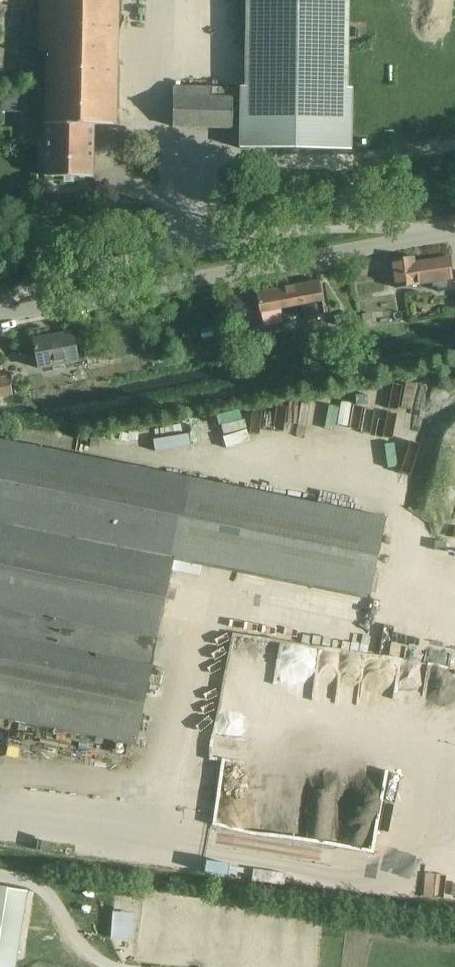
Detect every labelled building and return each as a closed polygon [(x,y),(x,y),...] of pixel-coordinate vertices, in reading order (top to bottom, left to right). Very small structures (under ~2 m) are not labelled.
[(119,0),(39,0),(38,53),(48,54),(44,178),(94,178),(95,126),(116,127),(119,0)] [(239,149),(351,150),(351,149),(352,89),(348,89),(349,0),(246,0),(245,88),(239,88),(239,149)] [(231,129),(233,89),(172,87),(171,129),(231,129)] [(395,286),(417,283),(435,281),(436,290),(448,288),(447,283),(452,282),(448,257),(414,262),(413,258),(391,261),(395,286)] [(317,278),(256,289),(262,324),(282,321),(280,308),(301,305),(303,317),(324,313),(317,278)] [(371,312),(361,313),(363,326),(372,325),(371,312)] [(351,313),(333,317),(336,328),(336,331),(354,327),(351,313)] [(254,349),(273,345),(276,344),(275,340),(274,335),(262,338),(259,327),(250,329),(254,349)] [(38,368),(76,362),(71,331),(33,338),(38,368)] [(9,378),(0,379),(0,397),(12,396),(9,378)] [(7,719),(8,718),(135,745),(172,559),(369,599),(385,518),(13,443),(0,440),(0,718),(7,719)] [(208,858),(206,869),(229,873),(231,862),(208,858)] [(27,892),(7,889),(7,888),(0,887),(0,966),(16,966),(27,892)]
